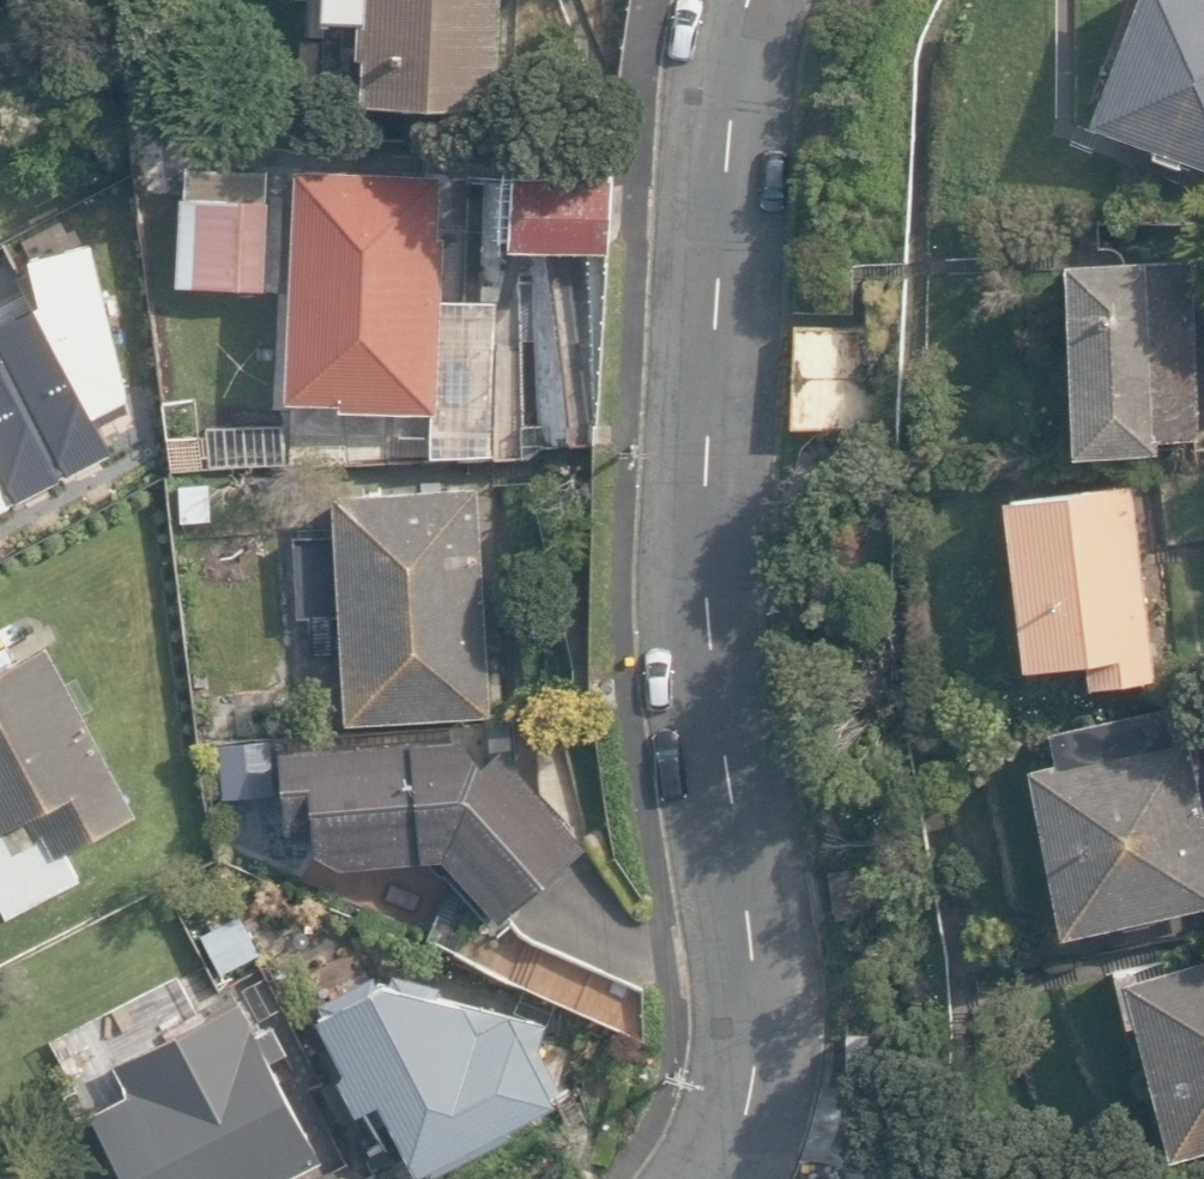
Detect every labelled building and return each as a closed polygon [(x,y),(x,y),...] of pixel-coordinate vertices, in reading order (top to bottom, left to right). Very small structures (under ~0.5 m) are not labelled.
[(493,107),(498,0),(358,0),(355,57),(363,57),(361,101),(493,107)] [(1203,165),(1203,0),(1134,0),(1087,121),(1154,147),(1152,154),(1178,164),(1182,156),(1203,165)] [(340,406),(437,411),(445,234),(437,234),(440,173),(294,167),(283,398),(340,400),(340,406)] [(507,245),(607,249),(611,175),(511,170),(507,245)] [(192,283),(262,286),(267,201),(197,197),(192,283)] [(1059,253),(1065,443),(1153,440),(1152,428),(1193,426),(1188,249),(1059,253)] [(784,412),(868,416),(873,314),(789,310),(784,412)] [(33,371),(9,326),(0,331),(0,388),(33,371)] [(48,500),(0,407),(0,525),(48,500)] [(1080,654),(1083,678),(1149,670),(1126,474),(997,490),(1017,661),(1080,654)] [(333,493),(346,722),(489,714),(476,485),(333,493)] [(239,532),(274,531),(272,497),(237,499),(239,532)] [(7,916),(82,877),(67,848),(136,812),(45,635),(15,651),(9,640),(0,645),(0,903),(7,916)] [(1055,922),(1203,893),(1203,829),(1184,725),(1167,728),(1162,698),(1043,720),(1049,750),(1023,755),(1055,922)] [(424,733),(282,750),(289,836),(337,862),(444,853),(500,923),(590,840),(504,742),(483,751),(466,724),(424,733)] [(831,872),(838,917),(865,913),(851,870),(831,872)] [(221,972),(258,955),(239,914),(202,931),(221,972)] [(1163,1145),(1203,1136),(1203,947),(1131,964),(1129,956),(1108,961),(1121,1014),(1130,1012),(1163,1145)] [(380,1099),(415,1172),(557,1100),(511,1007),(478,1024),(465,997),(385,976),(315,1006),(345,1067),(335,1072),(357,1110),(380,1099)] [(323,1157),(272,1057),(285,1050),(272,1023),(257,1031),(239,995),(113,1059),(128,1090),(89,1110),(124,1178),(280,1178),(323,1157)] [(846,1085),(932,1087),(933,1035),(846,1033),(846,1085)]
